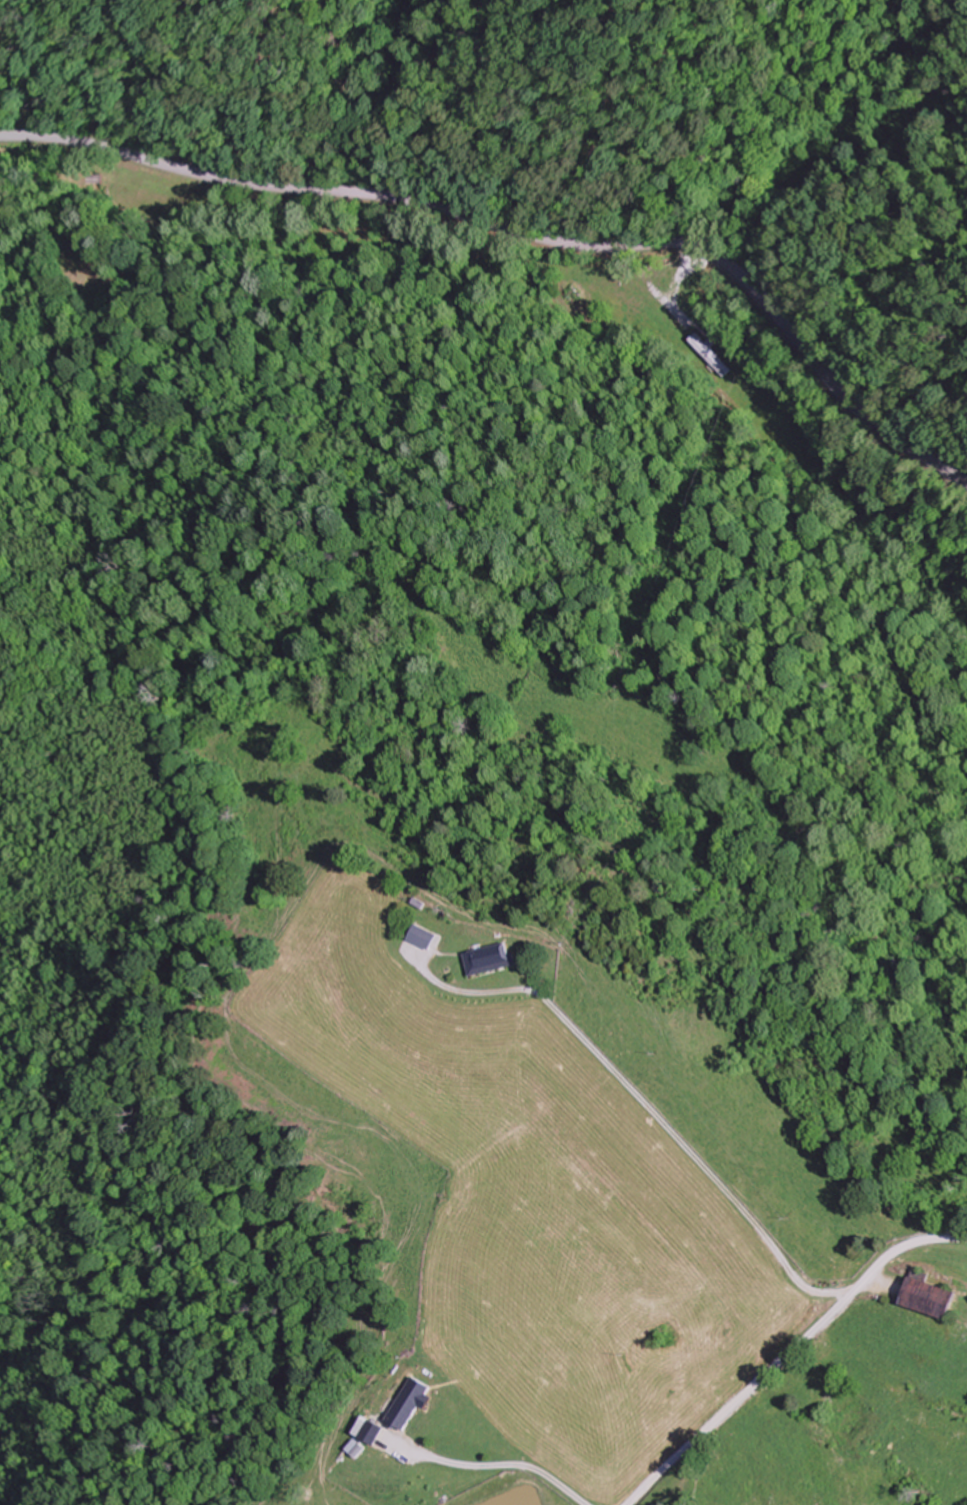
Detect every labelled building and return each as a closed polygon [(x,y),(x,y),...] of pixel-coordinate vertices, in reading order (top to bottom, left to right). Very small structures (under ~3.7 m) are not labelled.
[(98,284),(98,256),(77,256),(77,284),(98,284)] [(442,937),(420,924),(412,939),(433,951),(442,937)] [(473,975),(521,966),(519,953),(514,953),(513,944),(469,952),(473,975)] [(957,1321),(965,1293),(933,1283),(935,1275),(919,1270),(908,1306),(957,1321)] [(412,1430),(434,1384),(415,1374),(392,1421),(412,1430)] [(379,1446),(389,1426),(371,1417),(353,1452),(364,1457),(371,1442),(379,1446)]
